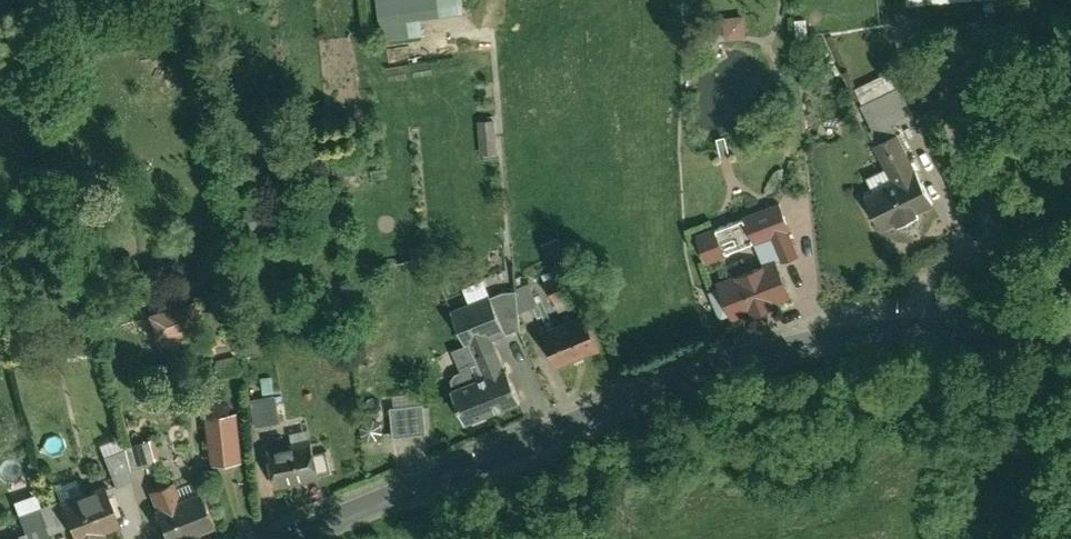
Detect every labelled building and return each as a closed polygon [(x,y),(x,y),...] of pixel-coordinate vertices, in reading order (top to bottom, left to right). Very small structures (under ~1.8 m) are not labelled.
[(384,42),(424,37),(422,20),(466,14),(464,0),(379,0),(384,42)] [(735,42),(733,27),(720,29),(722,44),(735,42)] [(871,133),(910,114),(898,89),(859,108),(871,133)] [(499,154),(496,121),(480,122),(482,155),(499,154)] [(875,235),(933,209),(917,174),(913,175),(895,135),(875,144),(893,184),(859,199),(875,235)] [(748,250),(755,270),(775,262),(777,266),(794,259),(785,235),(788,234),(778,208),(697,240),(708,266),(748,250)] [(260,228),(258,209),(242,210),(244,230),(260,228)] [(562,259),(555,241),(537,249),(544,266),(562,259)] [(727,316),(731,325),(791,301),(777,266),(775,262),(755,270),(715,285),(718,292),(699,299),(709,324),(727,316)] [(538,281),(554,318),(570,311),(565,300),(569,298),(560,278),(569,274),(565,264),(549,271),(551,275),(538,281)] [(524,287),(493,299),(501,318),(510,315),(512,319),(534,311),(524,287)] [(459,310),(468,332),(501,318),(493,299),(492,297),(459,310)] [(194,301),(151,314),(160,340),(202,328),(194,301)] [(457,357),(462,369),(494,356),(492,351),(520,339),(512,319),(510,315),(501,318),(468,332),(475,350),(461,355),(457,357)] [(580,318),(536,336),(553,377),(597,359),(580,318)] [(463,430),(516,408),(494,356),(462,369),(459,371),(464,384),(447,391),(463,430)] [(228,360),(213,365),(218,380),(233,375),(228,360)] [(271,400),(246,404),(251,432),(276,428),(275,422),(285,420),(282,406),(273,408),(271,400)] [(418,415),(386,418),(389,446),(421,442),(418,415)] [(233,422),(204,424),(208,470),(236,468),(233,422)] [(285,429),(288,444),(307,440),(315,439),(312,424),(285,429)] [(262,449),(270,492),(315,484),(315,480),(329,477),(325,454),(310,457),(307,440),(288,444),(262,449)] [(137,450),(144,468),(156,463),(147,442),(136,447),(137,450)] [(180,447),(157,456),(165,476),(188,467),(180,447)] [(137,450),(124,455),(129,467),(131,477),(146,471),(144,468),(137,450)] [(123,453),(105,461),(117,492),(132,486),(131,477),(129,467),(124,455),(123,453)] [(164,538),(196,538),(213,532),(194,485),(175,493),(172,486),(151,495),(158,512),(154,514),(164,538)] [(59,505),(69,531),(73,538),(103,538),(123,530),(106,486),(59,505)] [(37,514),(48,538),(69,531),(59,505),(37,514)] [(37,514),(22,519),(30,538),(26,538),(48,538),(37,514)]
